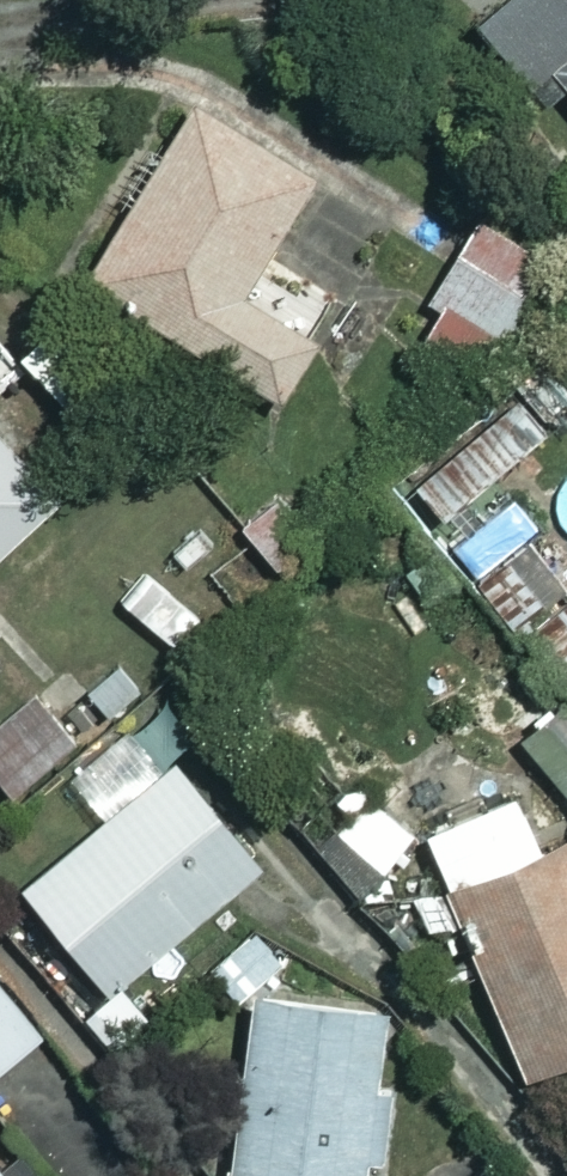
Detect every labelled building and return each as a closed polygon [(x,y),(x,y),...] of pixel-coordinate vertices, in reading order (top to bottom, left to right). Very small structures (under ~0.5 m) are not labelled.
[(478,15),(531,79),(549,64),(566,86),(566,0),(496,0),(478,15)] [(309,171),(190,98),(80,277),(270,393),(309,329),(238,285),(309,171)] [(474,212),(392,345),(462,388),(501,326),(526,341),(566,275),(566,270),(474,212)] [(549,350),(512,378),(545,422),(566,405),(566,373),(549,350)] [(436,522),(541,430),(511,395),(405,487),(436,522)] [(48,499),(0,443),(0,540),(48,499)] [(548,480),(519,505),(566,561),(566,502),(548,480)] [(536,646),(566,680),(566,618),(536,646)] [(32,693),(0,717),(0,779),(5,785),(66,740),(32,693)] [(256,864),(176,758),(20,876),(101,982),(256,864)] [(411,830),(362,785),(329,821),(378,866),(411,830)] [(511,789),(419,831),(527,1067),(566,1049),(566,826),(566,824),(534,839),(511,789)] [(0,986),(0,1061),(37,1031),(0,986)] [(254,986),(224,1158),(326,1175),(361,1175),(390,1010),(254,986)] [(0,1161),(0,1175),(12,1175),(0,1161)]
